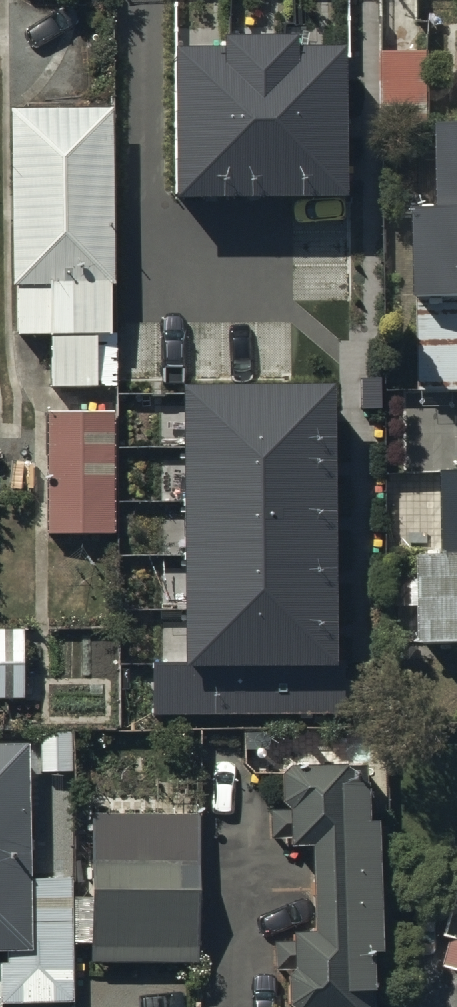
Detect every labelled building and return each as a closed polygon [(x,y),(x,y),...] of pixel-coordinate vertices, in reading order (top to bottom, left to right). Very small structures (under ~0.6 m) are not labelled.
[(218,41),(171,41),(173,192),(341,190),(340,36),(289,36),(289,24),(218,24),(218,41)] [(112,118),(7,118),(11,297),(17,297),(17,344),(26,344),(51,376),(51,392),(96,392),(96,341),(109,341),(109,293),(112,293),(112,118)] [(435,140),(435,222),(413,222),(413,317),(422,317),(422,396),(456,396),(456,140),(435,140)] [(330,373),(177,375),(179,656),(150,656),(150,712),(346,710),(346,657),(332,657),(330,373)] [(113,417),(44,416),(46,537),(112,538),(113,417)] [(449,486),(449,567),(427,567),(427,656),(456,656),(456,486),(449,486)] [(0,635),(0,702),(24,702),(23,634),(0,635)] [(28,751),(0,751),(0,958),(2,958),(2,1005),(71,1005),(71,883),(28,883),(28,751)] [(378,930),(388,930),(385,819),(359,819),(359,804),(339,804),(339,758),(278,758),(278,794),(287,800),(287,839),(309,839),(309,924),(289,924),(289,965),(286,965),(286,998),(294,1004),(352,1003),(352,999),(370,998),(369,942),(378,942),(378,930)] [(198,819),(91,818),(91,967),(198,967),(198,819)] [(446,971),(456,975),(456,903),(446,943),(454,946),(446,971)]
